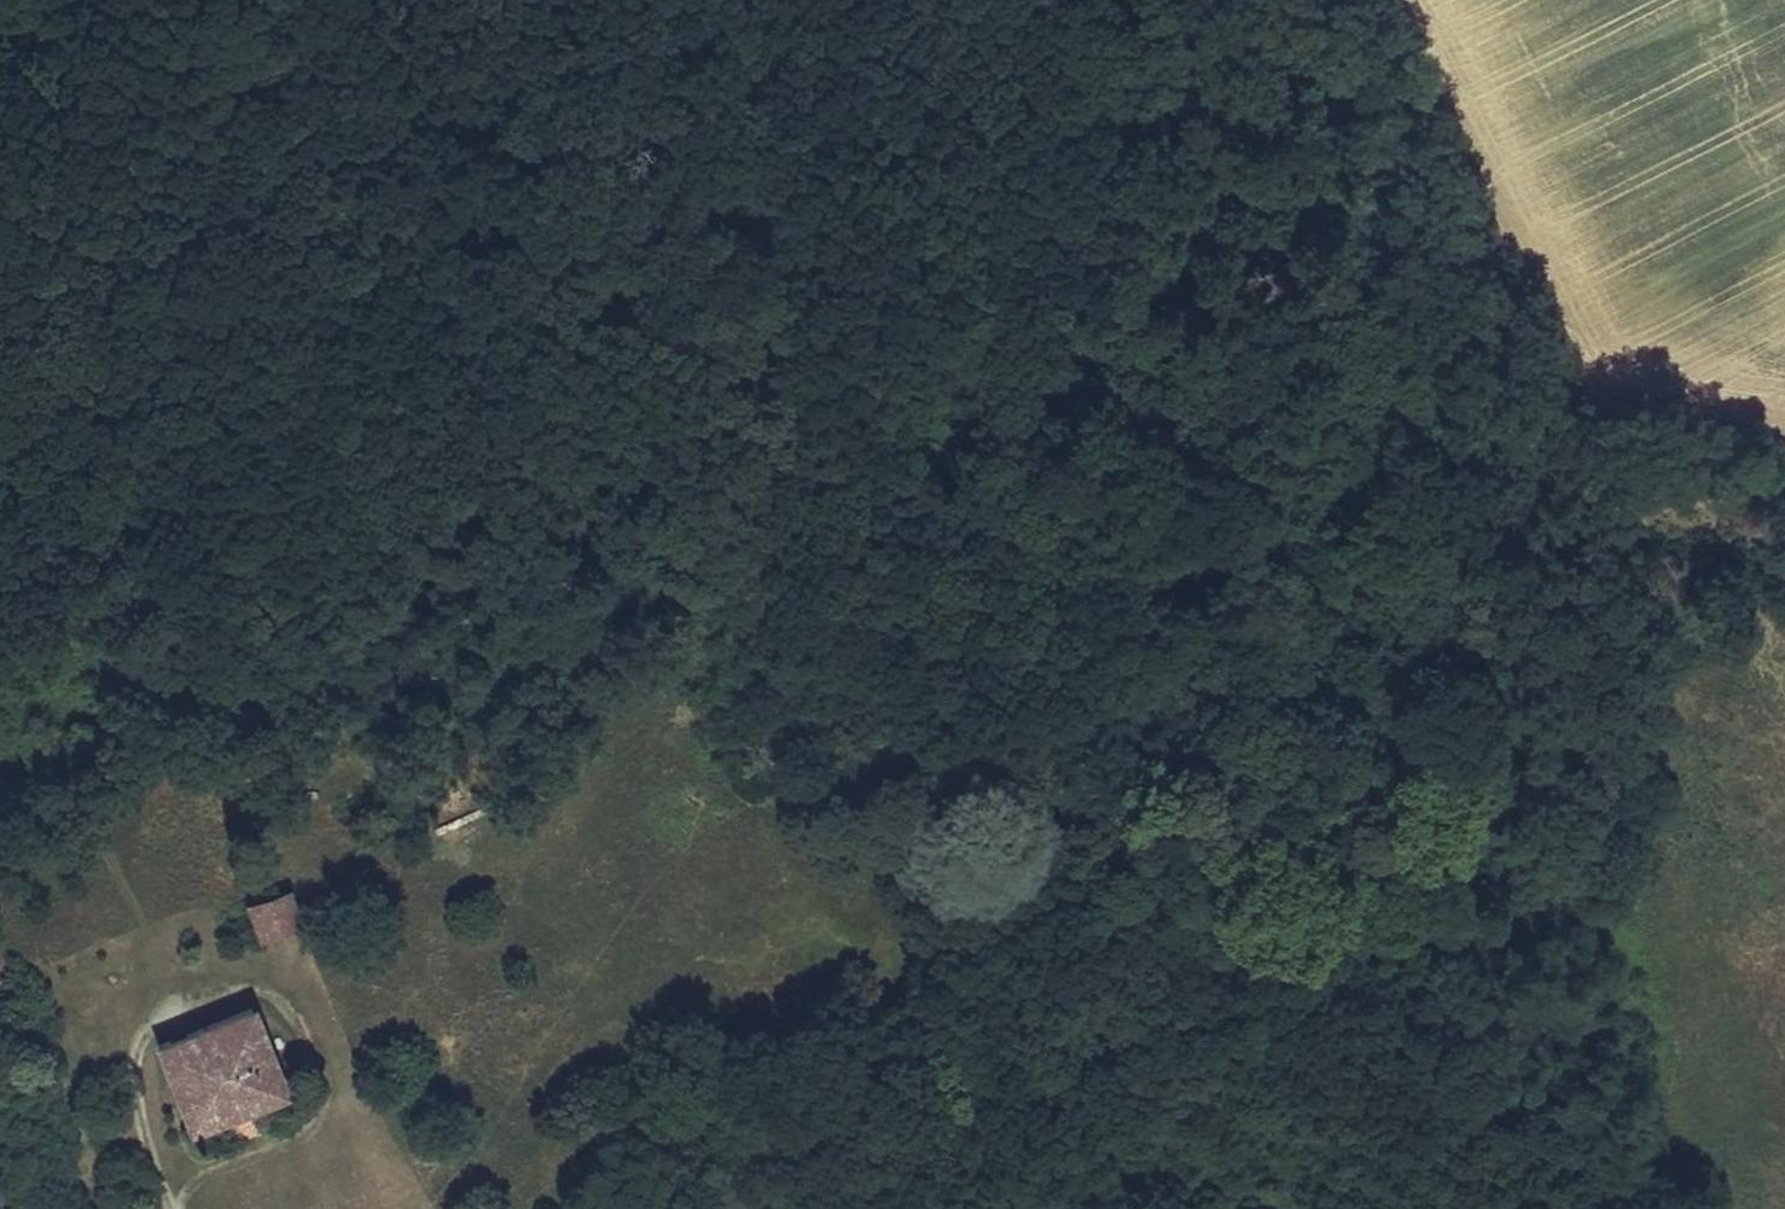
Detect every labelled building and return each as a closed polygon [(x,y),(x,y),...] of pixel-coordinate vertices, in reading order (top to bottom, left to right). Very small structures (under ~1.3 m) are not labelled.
[(249,907),(260,936),(299,922),(289,892),(249,907)] [(252,1009),(159,1045),(192,1128),(285,1091),(252,1009)]
